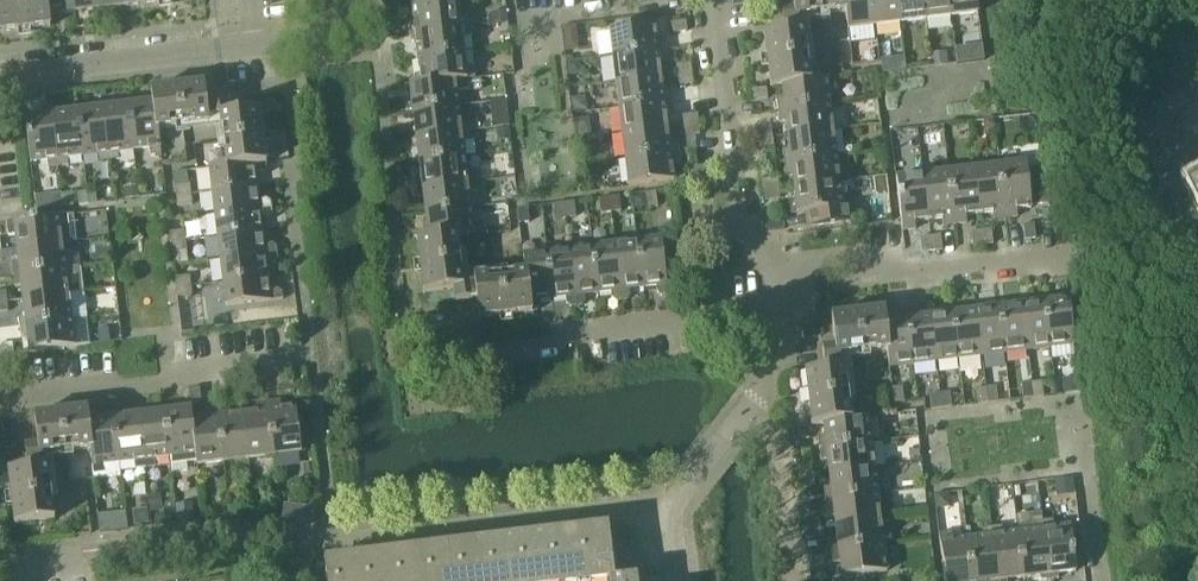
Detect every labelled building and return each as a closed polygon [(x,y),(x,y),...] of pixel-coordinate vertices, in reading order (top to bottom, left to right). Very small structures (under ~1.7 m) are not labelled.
[(51,27),(50,15),(48,16),(46,0),(0,0),(0,33),(51,27)] [(50,15),(72,13),(71,0),(46,0),(48,16),(50,15)] [(95,10),(93,0),(71,0),(72,13),(95,10)] [(117,7),(116,0),(93,0),(95,10),(117,7)] [(409,35),(469,27),(467,16),(459,17),(457,0),(412,6),(414,23),(411,23),(411,24),(408,24),(409,29),(409,35)] [(793,9),(780,11),(783,32),(764,35),(771,87),(782,86),(782,85),(810,82),(810,81),(803,30),(799,30),(798,18),(845,12),(847,12),(845,0),(792,0),(793,9)] [(875,26),(872,0),(845,0),(847,12),(845,12),(847,29),(875,26)] [(897,0),(872,0),(875,26),(900,22),(897,0)] [(925,19),(922,0),(897,0),(900,22),(925,19)] [(949,0),(922,0),(925,19),(951,16),(949,0)] [(978,13),(976,0),(949,0),(951,16),(978,13)] [(507,11),(492,13),(493,23),(508,22),(507,11)] [(672,33),(687,31),(686,21),(670,22),(672,33)] [(613,57),(667,50),(665,38),(656,40),(654,24),(610,30),(613,57)] [(575,25),(563,27),(564,39),(570,38),(576,32),(575,25)] [(418,59),(463,54),(461,37),(470,36),(469,27),(409,35),(410,37),(411,42),(413,42),(416,41),(418,59)] [(616,82),(660,77),(659,64),(668,62),(667,50),(613,57),(616,82)] [(945,53),(931,55),(932,67),(947,65),(945,53)] [(464,80),(475,79),(474,67),(465,68),(463,54),(418,59),(420,74),(414,75),(415,84),(416,85),(463,79),(464,80)] [(677,75),(692,73),(691,63),(676,64),(677,75)] [(692,73),(677,75),(678,85),(693,83),(692,73)] [(619,108),(673,101),(671,89),(662,91),(660,77),(616,82),(619,108)] [(778,111),(830,105),(827,78),(810,81),(810,82),(782,85),(782,86),(783,98),(776,99),(778,111)] [(465,90),(464,80),(463,79),(416,85),(415,84),(404,86),(405,91),(405,90),(406,96),(409,95),(409,96),(411,95),(413,113),(459,107),(457,91),(465,90)] [(227,100),(207,103),(205,84),(151,91),(151,96),(153,96),(157,130),(158,130),(210,123),(209,119),(220,118),(226,165),(266,160),(260,110),(229,113),(227,100)] [(767,88),(751,89),(752,100),(768,98),(767,88)] [(162,155),(158,130),(157,130),(153,96),(151,96),(144,97),(145,103),(128,105),(133,150),(149,148),(150,156),(162,155)] [(579,99),(572,100),(574,113),(587,112),(586,105),(579,99)] [(133,150),(128,105),(112,107),(111,101),(102,102),(109,161),(119,160),(118,152),(133,150)] [(622,133),(666,128),(665,115),(674,113),(673,101),(619,108),(622,133)] [(99,162),(109,161),(102,102),(94,104),(94,109),(77,111),(83,156),(98,154),(99,162)] [(788,135),(833,130),(830,105),(778,111),(779,123),(787,122),(788,135)] [(410,138),(470,131),(469,120),(460,121),(459,107),(413,113),(415,128),(412,128),(413,128),(410,129),(410,134),(410,138)] [(83,156),(77,111),(61,113),(60,108),(51,109),(58,167),(68,166),(67,158),(83,156)] [(48,169),(58,167),(51,109),(42,110),(43,115),(25,117),(30,162),(47,160),(48,169)] [(683,126),(699,124),(697,114),(682,116),(683,126)] [(699,124),(683,126),(685,136),(700,134),(699,124)] [(509,127),(496,128),(498,140),(510,138),(509,127)] [(757,140),(773,138),(771,127),(756,129),(757,140)] [(625,159),(679,152),(678,140),(668,141),(666,128),(622,133),(625,159)] [(784,162),(837,156),(833,130),(788,135),(790,150),(783,151),(784,162)] [(420,163),(465,157),(463,142),(471,141),(470,131),(410,138),(411,141),(412,147),(415,146),(415,147),(417,146),(420,163)] [(773,138),(757,140),(759,149),(774,148),(773,138)] [(629,186),(673,181),(671,165),(680,164),(679,152),(625,159),(629,186)] [(795,186),(840,181),(837,156),(784,162),(786,174),(793,173),(795,186)] [(417,189),(476,182),(475,171),(467,172),(465,157),(420,163),(421,179),(419,179),(416,180),(416,185),(417,189)] [(212,192),(258,187),(256,173),(263,172),(267,168),(266,160),(226,165),(209,167),(212,192)] [(1049,203),(1045,167),(1027,169),(1026,163),(999,166),(1005,218),(1017,217),(1017,211),(1032,209),(1031,205),(1049,203)] [(689,178),(705,176),(704,166),(688,168),(689,178)] [(993,220),(1005,218),(999,166),(973,169),(978,214),(992,213),(993,220)] [(966,216),(978,214),(973,169),(947,172),(954,224),(967,223),(966,216)] [(942,226),(954,224),(947,172),(921,175),(927,221),(941,219),(942,226)] [(915,222),(927,221),(921,175),(896,178),(902,230),(916,229),(915,222)] [(763,190),(779,188),(778,178),(762,180),(763,190)] [(795,186),(797,199),(789,200),(791,214),(810,212),(812,226),(850,222),(849,210),(847,210),(844,208),(840,181),(795,186)] [(1184,188),(1197,216),(1197,181),(1184,188)] [(426,214),(471,208),(469,193),(477,192),(476,182),(417,189),(417,192),(418,198),(421,197),(421,198),(424,197),(426,214)] [(176,197),(191,195),(190,184),(174,186),(176,197)] [(137,186),(124,188),(125,199),(138,197),(137,186)] [(215,214),(272,208),(271,202),(266,198),(259,199),(258,187),(212,192),(215,214)] [(779,188),(763,190),(765,200),(780,198),(779,188)] [(86,191),(76,192),(78,205),(88,203),(86,191)] [(658,207),(656,191),(645,193),(647,208),(658,207)] [(71,193),(61,194),(63,206),(73,205),(71,193)] [(191,195),(176,197),(177,207),(193,205),(191,195)] [(46,196),(36,197),(38,209),(47,208),(46,196)] [(608,197),(610,212),(621,211),(619,196),(608,197)] [(601,214),(610,212),(608,197),(599,198),(601,214)] [(563,203),(565,218),(576,217),(574,201),(563,203)] [(555,219),(565,218),(563,203),(553,204),(555,219)] [(517,208),(519,224),(529,222),(528,207),(517,208)] [(218,237),(263,231),(261,219),(269,217),(272,213),(272,208),(215,214),(218,237)] [(457,236),(457,237),(482,234),(481,222),(473,223),(471,208),(426,214),(428,230),(422,231),(423,238),(423,240),(457,236)] [(17,248),(76,240),(73,214),(6,222),(8,236),(15,235),(17,248)] [(1025,240),(1035,239),(1034,223),(1023,224),(1025,240)] [(980,230),(982,245),(993,244),(991,228),(980,230)] [(170,243),(186,241),(184,230),(169,232),(170,243)] [(972,246),(982,245),(980,230),(970,231),(972,246)] [(220,259),(276,252),(275,246),(272,243),(265,244),(263,231),(218,237),(220,259)] [(929,236),(931,251),(942,250),(940,235),(929,236)] [(463,285),(457,237),(457,236),(423,240),(423,238),(417,239),(424,293),(453,289),(454,302),(476,299),(479,318),(530,312),(525,273),(525,272),(525,273),(474,279),(474,283),(463,285)] [(921,252),(931,251),(929,236),(919,237),(921,252)] [(637,242),(642,287),(656,286),(657,293),(661,296),(668,295),(661,239),(637,242)] [(13,274),(79,266),(65,267),(62,243),(77,241),(76,240),(17,248),(19,262),(11,262),(13,274)] [(170,243),(171,253),(187,251),(186,241),(170,243)] [(630,289),(642,287),(637,242),(614,245),(621,301),(627,301),(631,296),(630,289)] [(616,302),(621,301),(614,245),(592,248),(598,293),(611,291),(612,298),(616,302)] [(585,294),(598,293),(592,248),(569,250),(576,307),(582,306),(585,301),(585,294)] [(571,307),(576,307),(569,250),(547,253),(552,298),(566,296),(566,304),(571,307)] [(223,282),(268,276),(267,263),(274,263),(277,260),(276,252),(220,259),(223,282)] [(539,299),(552,298),(547,253),(523,256),(525,272),(525,273),(530,312),(537,311),(540,307),(539,299)] [(23,299),(68,294),(83,292),(79,266),(13,274),(14,287),(22,286),(23,299)] [(176,288),(191,286),(190,276),(174,278),(176,288)] [(268,276),(223,282),(226,306),(283,299),(282,292),(278,289),(270,290),(268,276)] [(176,288),(177,299),(193,296),(191,286),(176,288)] [(19,325),(71,319),(68,294),(23,299),(25,313),(18,313),(19,325)] [(1043,302),(1049,347),(1074,344),(1069,299),(1043,302)] [(0,302),(0,313),(8,312),(7,301),(0,302)] [(1026,350),(1049,347),(1043,302),(1021,305),(1026,350)] [(1004,353),(1026,350),(1021,305),(998,308),(1004,353)] [(981,356),(1004,353),(998,308),(975,311),(981,356)] [(885,322),(886,321),(885,310),(831,317),(834,346),(821,347),(825,369),(805,371),(812,425),(823,424),(823,423),(851,419),(851,418),(844,367),(840,367),(840,356),(886,350),(888,350),(885,322)] [(958,358),(981,356),(975,311),(952,314),(958,358)] [(935,361),(958,358),(952,314),(929,316),(935,361)] [(912,364),(935,361),(929,316),(906,319),(912,364)] [(30,352),(90,344),(86,317),(71,319),(19,325),(21,337),(28,337),(30,352)] [(889,367),(912,364),(906,319),(886,321),(885,322),(888,350),(886,350),(889,367)] [(14,354),(12,343),(0,344),(0,355),(14,354)] [(1069,393),(1080,392),(1078,376),(1067,378),(1069,393)] [(284,393),(294,392),(292,377),(281,378),(284,393)] [(1030,382),(1032,397),(1043,396),(1041,381),(1030,382)] [(240,383),(242,399),(252,397),(250,382),(240,383)] [(1023,399),(1032,397),(1030,382),(1021,383),(1023,399)] [(231,400),(242,399),(240,383),(229,384),(231,400)] [(893,403),(904,402),(902,386),(891,388),(893,403)] [(985,388),(987,403),(998,402),(996,386),(985,388)] [(191,405),(202,403),(200,388),(189,389),(191,405)] [(977,404),(987,403),(985,388),(975,389),(977,404)] [(939,393),(941,409),(952,407),(950,392),(939,393)] [(931,410),(941,409),(939,393),(929,395),(931,410)] [(268,402),(275,456),(301,453),(296,408),(282,410),(280,400),(268,402)] [(249,460),(275,456),(268,402),(256,403),(257,413),(244,414),(249,460)] [(192,420),(191,408),(190,408),(190,403),(181,404),(181,409),(165,411),(170,457),(172,472),(187,470),(186,463),(196,462),(197,461),(192,420)] [(249,460),(244,414),(230,416),(229,406),(217,408),(224,463),(249,460)] [(170,457),(165,411),(148,413),(147,408),(138,409),(145,468),(156,467),(155,458),(170,457)] [(197,466),(224,463),(217,408),(205,409),(206,419),(193,420),(192,408),(191,408),(192,420),(197,461),(196,462),(197,466)] [(87,415),(89,415),(88,409),(34,416),(38,446),(25,448),(28,468),(8,470),(15,524),(54,519),(48,466),(43,466),(42,455),(90,449),(91,449),(87,415)] [(135,469),(145,468),(138,409),(129,410),(130,416),(114,418),(119,463),(134,461),(135,469)] [(119,463),(114,418),(98,420),(97,414),(89,415),(87,415),(91,449),(90,449),(93,474),(105,473),(104,465),(119,463)] [(819,449),(871,442),(868,416),(851,418),(851,419),(823,423),(823,424),(824,436),(817,437),(819,449)] [(808,425),(792,427),(793,438),(809,436),(808,425)] [(829,473),(874,468),(871,442),(819,449),(820,461),(827,460),(829,473)] [(919,450),(910,450),(911,461),(920,461),(919,450)] [(798,477),(813,475),(812,465),(797,467),(798,477)] [(825,500),(877,494),(874,468),(829,473),(831,486),(823,487),(825,500)] [(813,475),(798,477),(799,487),(815,486),(813,475)] [(85,489),(71,490),(73,505),(87,503),(85,489)] [(160,494),(148,495),(150,512),(162,511),(160,494)] [(835,525),(880,519),(877,494),(825,500),(826,512),(834,511),(835,525)] [(940,509),(952,507),(950,496),(938,498),(940,509)] [(147,508),(132,510),(134,525),(149,523),(147,508)] [(804,529),(820,527),(818,516),(803,517),(804,529)] [(113,517),(99,519),(100,532),(115,530),(113,517)] [(831,551),(883,545),(880,519),(835,525),(837,538),(830,538),(831,551)] [(1042,521),(1050,580),(1053,580),(1058,579),(1058,576),(1058,573),(1076,571),(1070,526),(1053,528),(1053,520),(1042,521)] [(1046,580),(1050,580),(1042,521),(1032,522),(1033,530),(1018,532),(1024,577),(1040,575),(1040,578),(1041,580),(1046,580)] [(1018,532),(1003,534),(1002,526),(991,527),(998,580),(1007,580),(1007,579),(1024,577),(1018,532)] [(820,527),(804,529),(805,538),(821,537),(820,527)] [(991,527),(981,528),(982,537),(967,539),(972,580),(998,580),(991,527)] [(602,532),(325,566),(327,580),(607,580),(602,532)] [(967,539),(952,540),(951,532),(939,533),(945,580),(972,580),(967,539)] [(883,545),(831,551),(832,563),(840,562),(842,577),(887,571),(883,545)] [(811,580),(826,579),(825,568),(809,570),(811,580)]
